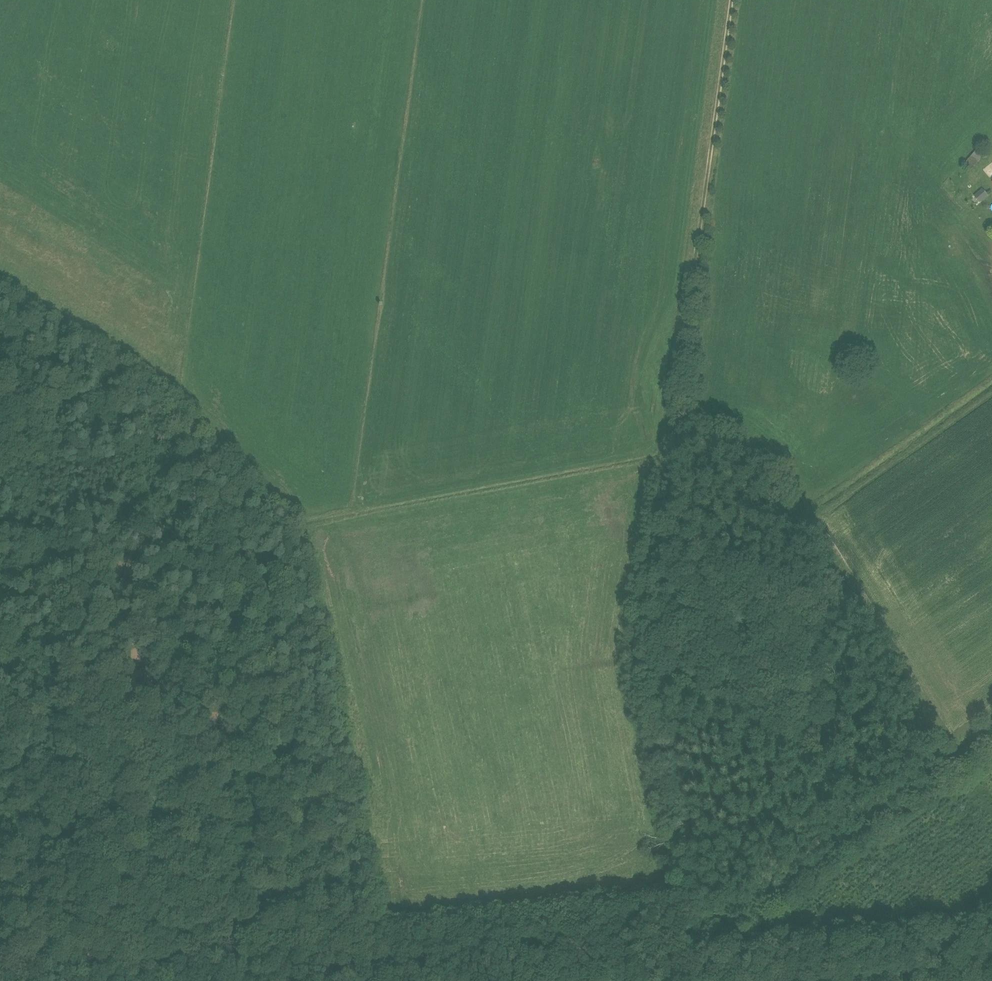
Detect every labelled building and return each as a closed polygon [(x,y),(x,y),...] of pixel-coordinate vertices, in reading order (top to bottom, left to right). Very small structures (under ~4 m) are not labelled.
[(961,159),(966,163),(976,150),(970,146),(961,159)] [(974,168),(983,157),(977,151),(967,162),(974,168)] [(982,202),(991,194),(984,187),(976,195),(982,202)]
